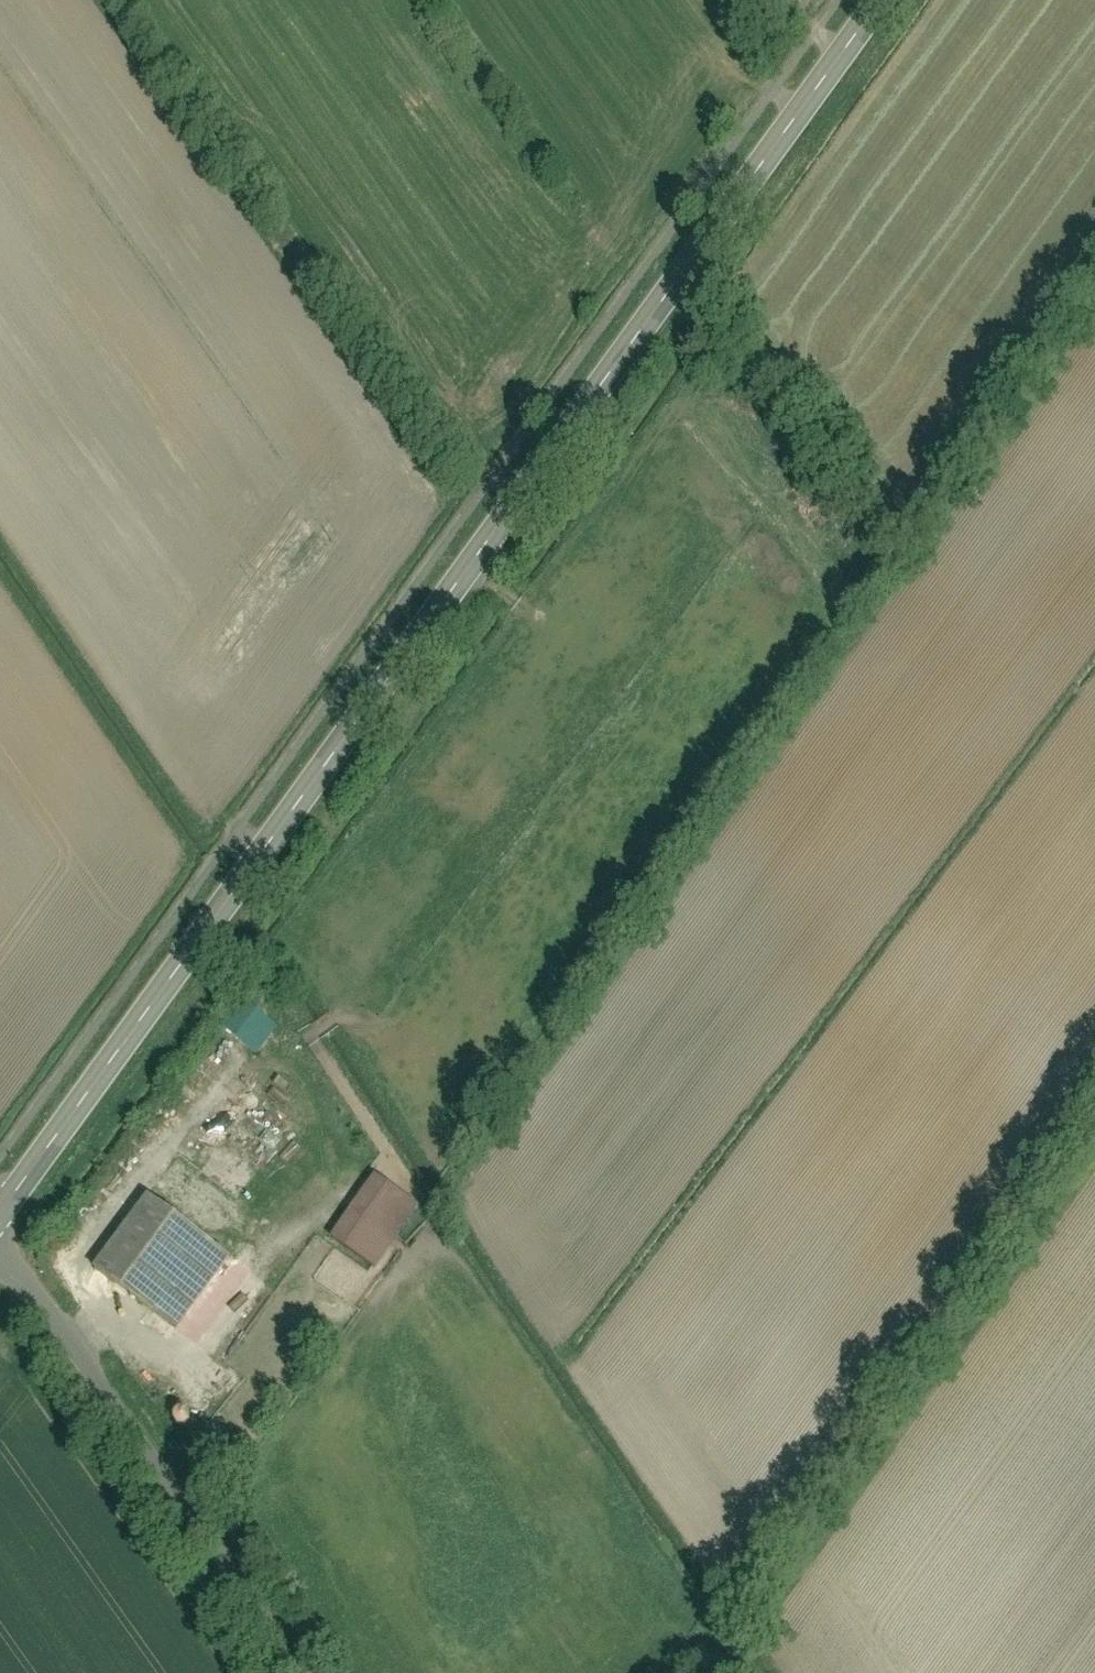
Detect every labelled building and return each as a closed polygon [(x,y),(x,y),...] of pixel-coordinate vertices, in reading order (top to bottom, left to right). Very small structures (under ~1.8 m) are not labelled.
[(242,993),(218,1022),(258,1056),(282,1028),(242,993)] [(426,1204),(386,1176),(342,1240),(382,1268),(426,1204)] [(235,1255),(159,1200),(110,1269),(186,1323),(235,1255)]
